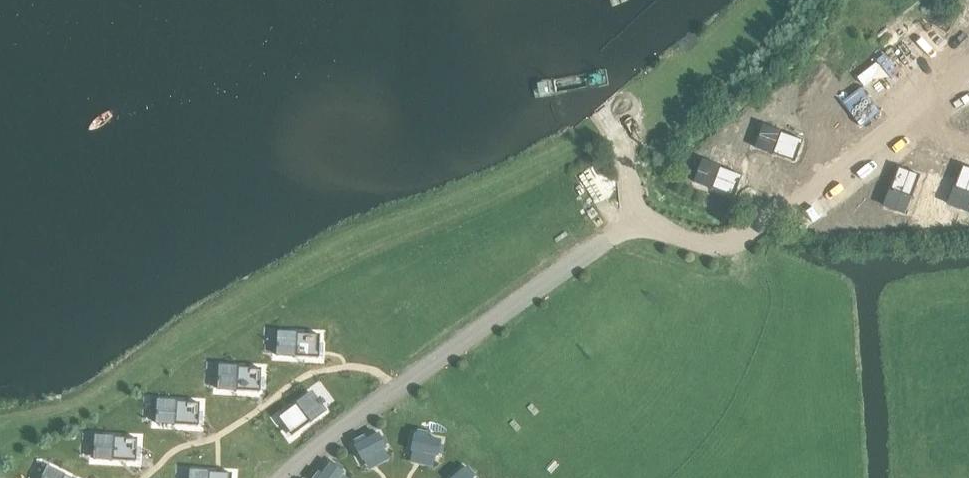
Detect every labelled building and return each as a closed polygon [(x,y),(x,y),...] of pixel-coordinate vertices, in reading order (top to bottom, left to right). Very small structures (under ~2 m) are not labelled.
[(840,52),(886,73),(894,56),(849,34),(840,52)] [(806,67),(799,82),(835,101),(843,86),(806,67)] [(795,160),(804,137),(763,122),(755,146),(795,160)] [(711,148),(752,173),(761,158),(720,132),(711,148)] [(745,173),(702,156),(693,179),(736,196),(745,173)] [(962,164),(948,202),(968,209),(968,166),(962,164)] [(905,210),(919,173),(900,166),(886,203),(905,210)] [(317,356),(318,332),(278,329),(276,353),(317,356)] [(260,366),(217,363),(216,387),(258,391),(260,366)] [(323,408),(310,390),(277,414),(291,432),(323,408)] [(196,423),(198,401),(156,397),(155,420),(196,423)] [(426,435),(427,429),(415,427),(408,461),(432,466),(438,437),(426,435)] [(365,437),(363,432),(352,438),(367,469),(389,458),(376,431),(365,437)] [(135,435),(92,433),(91,458),(134,459),(135,435)] [(331,460),(317,477),(347,477),(342,474),(344,470),(331,460)] [(46,464),(40,477),(74,477),(46,464)] [(468,464),(451,477),(473,477),(472,476),(476,473),(468,464)] [(231,470),(190,467),(189,477),(231,477),(231,470)]
